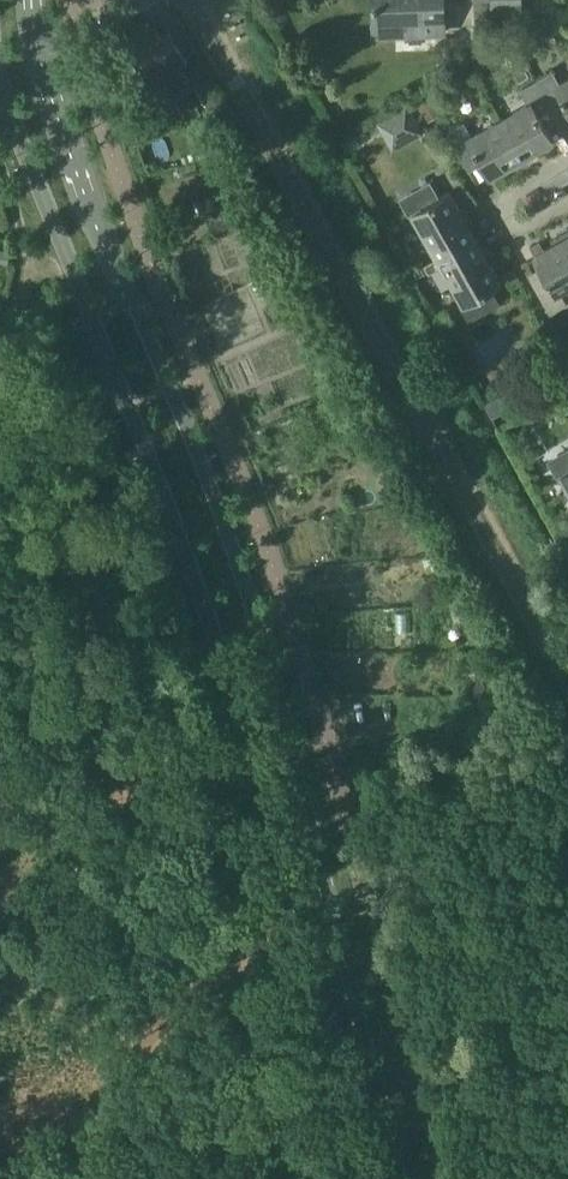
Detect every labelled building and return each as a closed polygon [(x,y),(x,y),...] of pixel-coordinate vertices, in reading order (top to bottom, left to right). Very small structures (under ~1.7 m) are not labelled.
[(375,35),(444,31),(443,0),(373,0),(375,35)] [(153,78),(163,73),(177,99),(194,89),(180,63),(186,60),(169,30),(160,35),(154,25),(131,38),(132,41),(125,46),(138,70),(146,65),(153,78)] [(537,79),(560,119),(567,115),(567,77),(560,82),(553,70),(537,79)] [(527,104),(501,119),(523,156),(553,139),(546,127),(560,119),(537,79),(519,90),(527,104)] [(438,107),(430,96),(418,105),(426,116),(438,107)] [(408,102),(390,113),(407,142),(425,132),(408,102)] [(501,119),(472,135),(464,121),(446,131),(469,171),(483,164),(489,175),(523,156),(501,119)] [(413,213),(437,256),(475,235),(450,190),(439,196),(430,180),(399,198),(408,215),(413,213)] [(501,281),(475,235),(437,256),(463,301),(459,304),(469,321),(500,303),(491,286),(501,281)] [(567,235),(534,254),(541,266),(527,274),(550,313),(567,303),(559,289),(567,285),(567,237),(567,235)] [(514,268),(506,272),(511,281),(519,277),(514,268)] [(552,345),(559,357),(567,351),(567,349),(562,339),(552,345)] [(502,394),(488,402),(495,416),(510,408),(502,394)] [(567,486),(567,448),(547,459),(557,476),(561,474),(567,486)]
